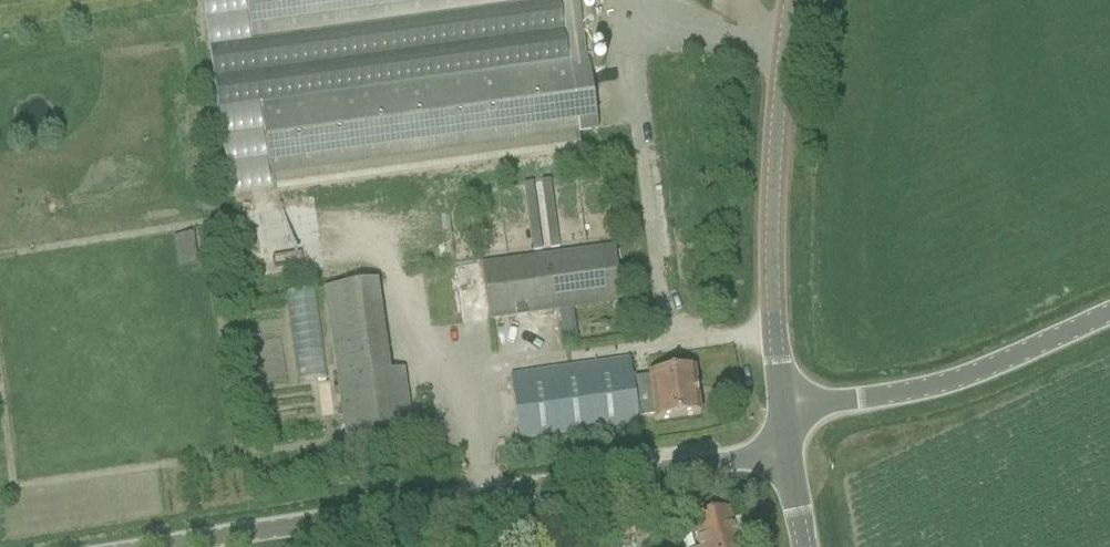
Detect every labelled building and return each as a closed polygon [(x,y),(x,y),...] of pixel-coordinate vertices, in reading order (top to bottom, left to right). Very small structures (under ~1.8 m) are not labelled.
[(578,135),(598,132),(588,62),(586,62),(578,0),(246,0),(251,44),(560,2),(568,65),(260,107),(270,178),(272,196),(580,154),(578,135)] [(532,249),(560,245),(551,179),(522,183),(532,249)] [(176,235),(178,265),(190,265),(188,234),(176,235)] [(621,305),(614,247),(481,265),(489,322),(621,305)] [(344,439),(412,428),(404,372),(390,374),(377,283),(323,291),(344,439)] [(512,385),(520,440),(639,424),(638,419),(635,399),(631,369),(572,377),(512,385)] [(635,399),(638,419),(655,417),(656,421),(699,415),(693,371),(649,377),(651,398),(635,399)] [(606,538),(634,533),(630,511),(602,517),(606,538)] [(729,513),(692,522),(698,546),(737,546),(729,513)]
